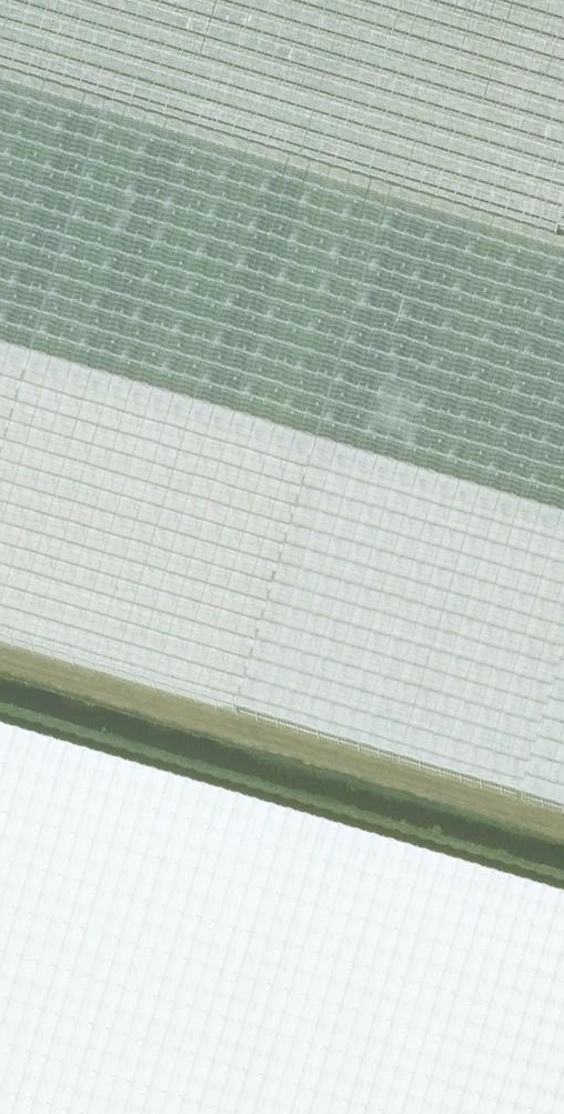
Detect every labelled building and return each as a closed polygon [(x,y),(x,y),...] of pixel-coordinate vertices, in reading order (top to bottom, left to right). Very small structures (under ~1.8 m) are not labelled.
[(556,237),(558,231),(563,233),(563,0),(0,0),(0,71),(556,237)] [(563,811),(563,246),(282,162),(0,76),(0,641),(563,811)] [(0,733),(0,1113),(563,1113),(563,901),(0,733)]
